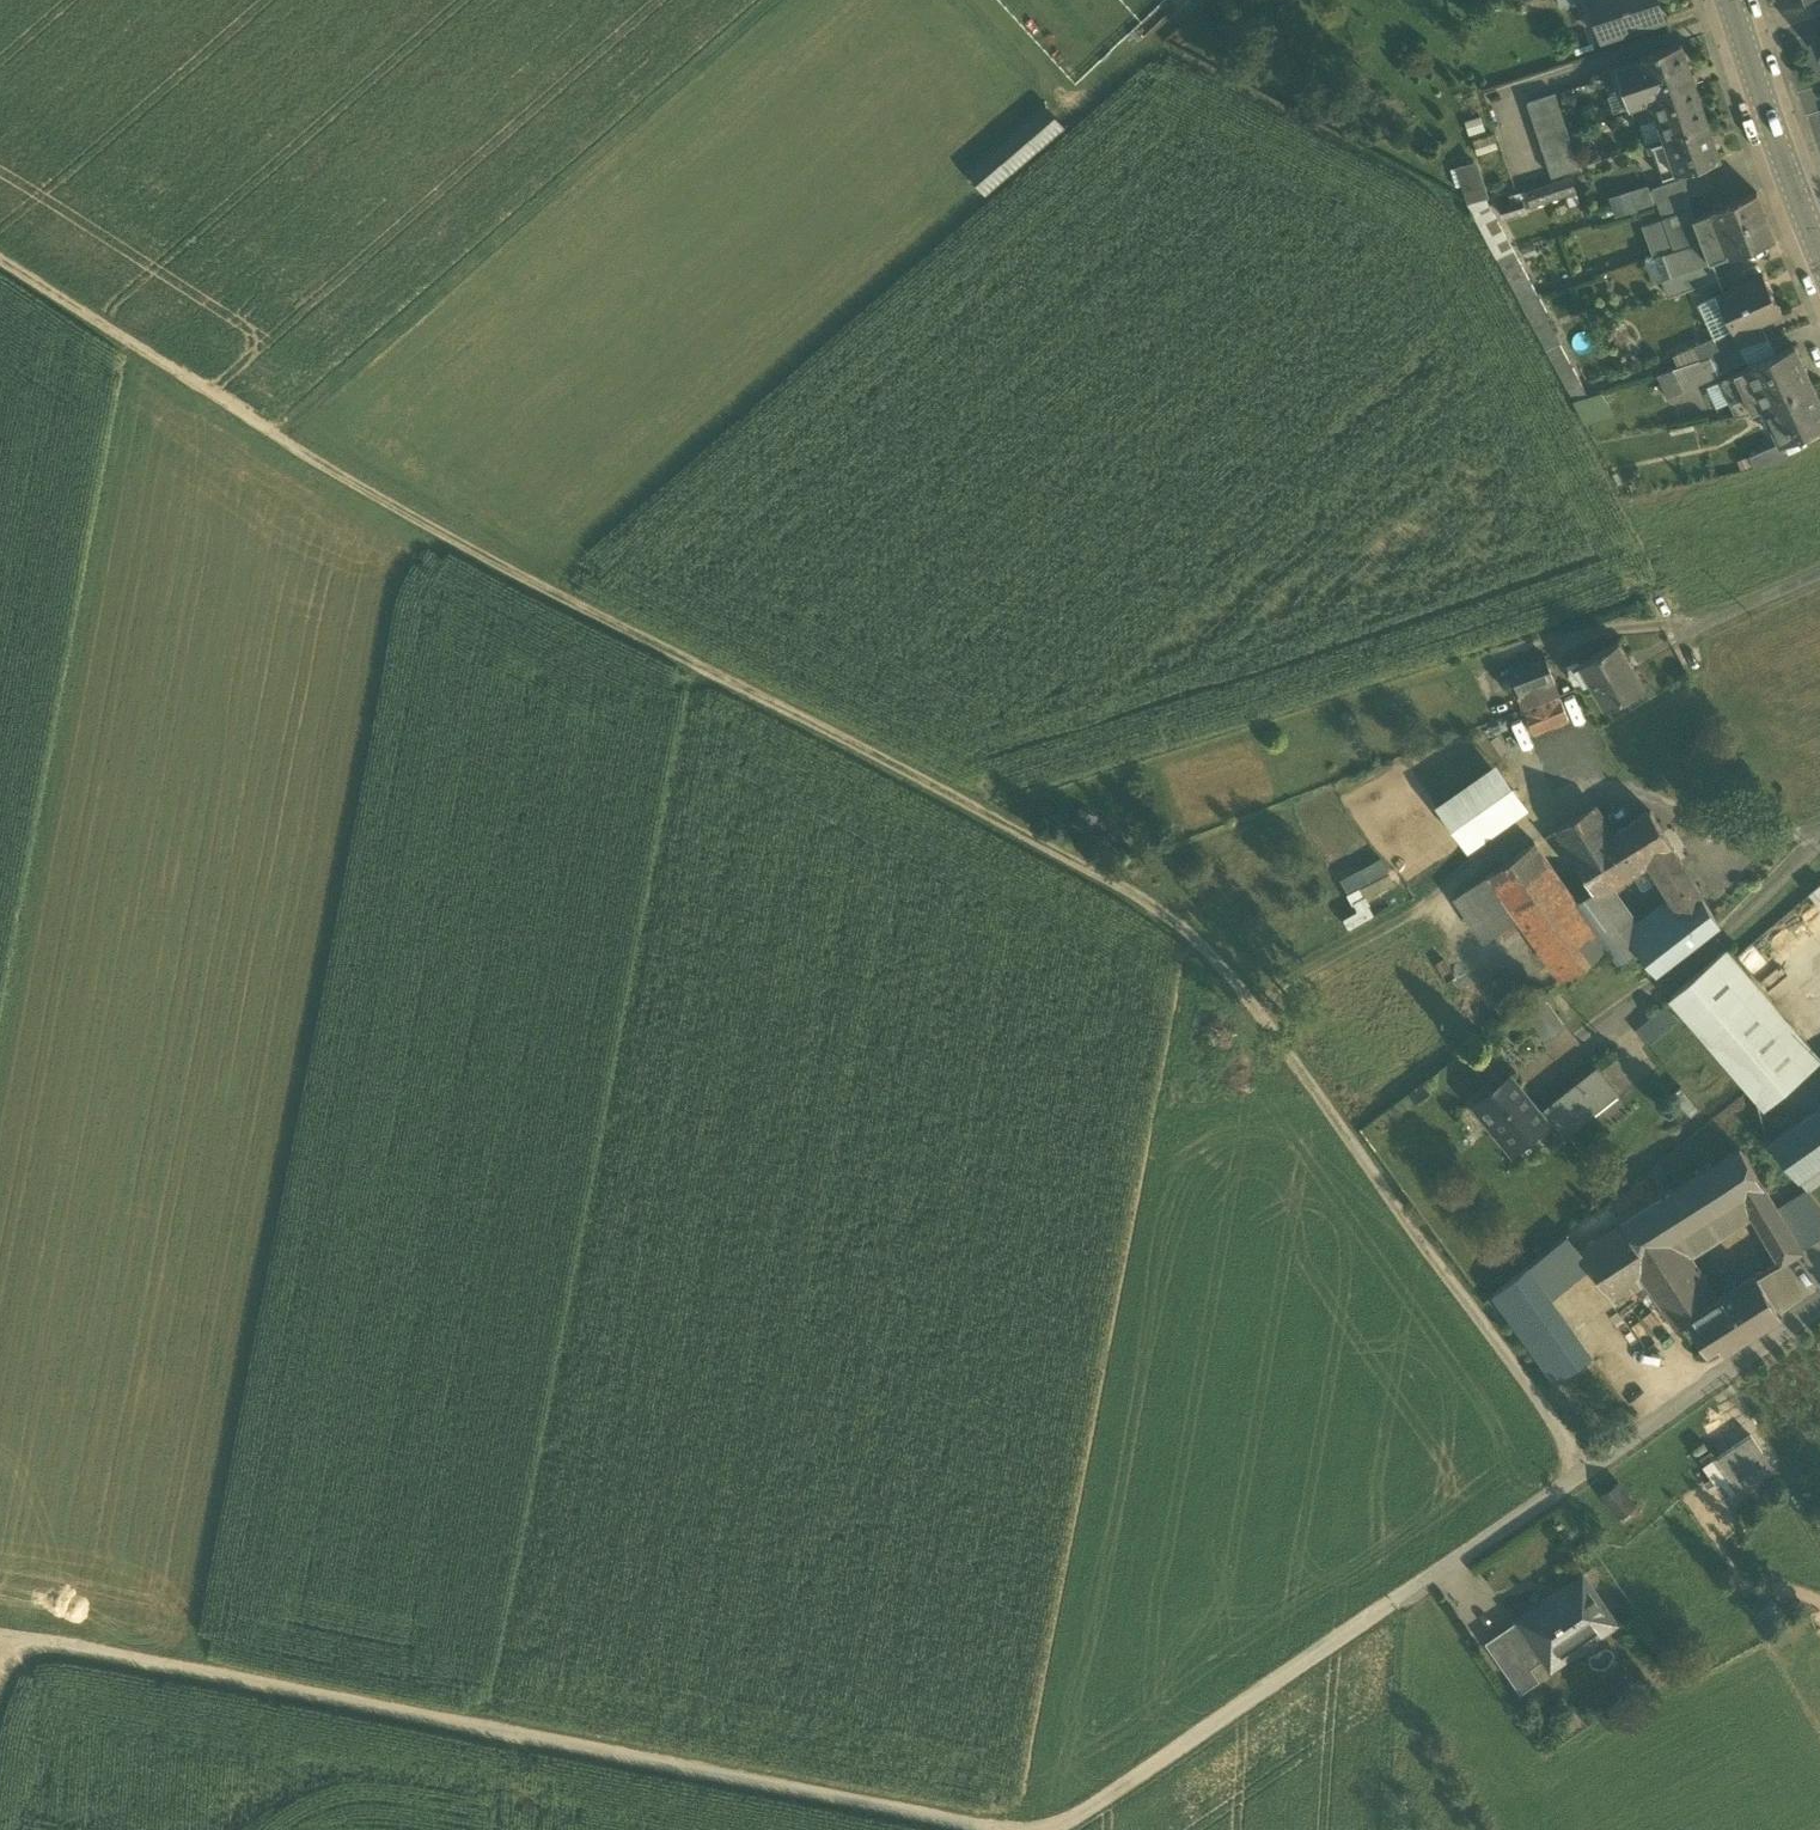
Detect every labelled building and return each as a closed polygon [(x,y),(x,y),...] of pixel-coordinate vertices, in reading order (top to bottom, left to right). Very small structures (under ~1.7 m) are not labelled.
[(1607,35),(1663,17),(1657,0),(1596,0),(1607,35)] [(1681,44),(1637,58),(1638,60),(1616,67),(1617,70),(1615,70),(1620,86),(1621,86),(1622,89),(1628,87),(1633,102),(1650,96),(1665,139),(1708,125),(1681,44)] [(1578,164),(1555,93),(1526,103),(1549,174),(1578,164)] [(990,195),(1067,122),(1046,100),(969,172),(990,195)] [(1708,125),(1665,139),(1676,173),(1703,164),(1719,159),(1708,125)] [(1665,139),(1651,143),(1663,177),(1676,173),(1665,139)] [(1476,162),(1457,168),(1468,203),(1485,198),(1487,197),(1476,162)] [(1703,164),(1679,172),(1681,178),(1686,194),(1687,194),(1711,186),(1703,164)] [(1571,176),(1526,191),(1531,206),(1576,192),(1571,176)] [(1681,178),(1651,187),(1657,204),(1659,203),(1686,194),(1681,178)] [(1756,192),(1711,210),(1712,212),(1695,218),(1694,219),(1701,239),(1765,214),(1756,192)] [(1686,194),(1659,203),(1674,248),(1701,239),(1694,219),(1695,218),(1687,194),(1686,194)] [(1513,250),(1485,198),(1468,203),(1467,204),(1497,259),(1513,250)] [(1765,214),(1701,239),(1701,240),(1663,252),(1671,274),(1672,275),(1712,260),(1728,254),(1729,255),(1775,237),(1766,214),(1765,214)] [(1513,250),(1497,259),(1519,299),(1537,293),(1513,250)] [(1712,260),(1672,275),(1671,274),(1662,278),(1668,295),(1719,277),(1712,260)] [(1763,274),(1699,302),(1714,336),(1732,328),(1734,333),(1761,321),(1780,312),(1763,274)] [(1547,311),(1537,293),(1519,299),(1542,342),(1556,334),(1544,312),(1547,311)] [(1761,321),(1734,333),(1732,328),(1714,336),(1694,344),(1701,358),(1709,356),(1734,347),(1741,345),(1742,346),(1768,337),(1761,321)] [(1556,334),(1542,342),(1573,399),(1587,393),(1573,367),(1559,342),(1560,342),(1556,334)] [(1768,337),(1742,346),(1748,358),(1750,364),(1775,353),(1768,337)] [(1750,364),(1746,366),(1746,367),(1764,405),(1812,383),(1794,344),(1775,353),(1750,364)] [(1741,345),(1734,347),(1709,356),(1717,373),(1748,358),(1742,346),(1741,345)] [(1701,358),(1659,372),(1667,396),(1717,373),(1709,356),(1701,358)] [(1764,405),(1746,367),(1735,372),(1753,410),(1763,406),(1763,405),(1764,405)] [(1753,410),(1735,372),(1720,379),(1736,415),(1749,412),(1753,410)] [(1764,405),(1780,442),(1819,424),(1819,400),(1812,383),(1764,405)] [(1777,444),(1750,455),(1754,466),(1779,459),(1782,458),(1777,444)] [(1581,663),(1580,663),(1590,680),(1606,707),(1645,685),(1621,641),(1581,663)] [(1546,657),(1509,668),(1516,689),(1519,695),(1555,684),(1556,684),(1546,657)] [(1581,663),(1579,659),(1566,663),(1573,682),(1590,680),(1580,663),(1581,663)] [(1519,695),(1516,689),(1506,693),(1513,712),(1558,695),(1555,684),(1519,695)] [(1560,697),(1525,711),(1533,733),(1569,719),(1560,697)] [(1497,764),(1437,806),(1465,847),(1525,805),(1497,764)] [(1594,805),(1556,830),(1594,891),(1595,893),(1596,892),(1626,873),(1605,840),(1613,834),(1594,805)] [(1685,867),(1651,810),(1613,834),(1605,840),(1626,873),(1646,860),(1661,883),(1685,867)] [(1578,902),(1535,844),(1487,874),(1563,979),(1607,946),(1577,905),(1579,903),(1578,902)] [(1344,917),(1348,926),(1376,913),(1369,898),(1398,884),(1384,855),(1340,876),(1357,911),(1344,917)] [(1685,867),(1661,883),(1672,898),(1694,882),(1685,867)] [(1694,882),(1672,898),(1682,912),(1702,895),(1694,882)] [(1639,948),(1596,892),(1595,893),(1594,891),(1578,902),(1579,903),(1577,905),(1607,946),(1619,963),(1638,949),(1639,948)] [(1639,948),(1638,949),(1656,974),(1720,924),(1702,895),(1682,912),(1639,948)] [(1726,949),(1671,996),(1758,1099),(1759,1101),(1757,1102),(1757,1106),(1819,1061),(1726,949)] [(1531,1016),(1545,1037),(1564,1024),(1550,1003),(1531,1016)] [(1661,1006),(1636,1028),(1647,1041),(1672,1019),(1661,1006)] [(1757,1106),(1767,1143),(1819,1106),(1819,1061),(1757,1106)] [(1598,1068),(1540,1113),(1547,1123),(1551,1120),(1564,1136),(1618,1093),(1598,1068)] [(1540,1113),(1512,1079),(1476,1105),(1494,1129),(1498,1126),(1516,1148),(1547,1123),(1540,1113)] [(1767,1143),(1796,1179),(1818,1164),(1819,1162),(1819,1106),(1767,1143)] [(1740,1149),(1623,1224),(1648,1257),(1676,1240),(1762,1185),(1740,1149)] [(1796,1179),(1807,1192),(1819,1182),(1819,1166),(1818,1164),(1796,1179)] [(1762,1185),(1676,1240),(1686,1258),(1753,1215),(1754,1215),(1773,1204),(1762,1185)] [(1777,1210),(1789,1231),(1819,1212),(1819,1208),(1807,1192),(1777,1210)] [(1777,1210),(1773,1204),(1754,1215),(1753,1215),(1782,1263),(1801,1251),(1789,1231),(1777,1210)] [(1789,1231),(1801,1251),(1819,1240),(1819,1212),(1789,1231)] [(1623,1224),(1583,1249),(1582,1255),(1617,1303),(1648,1281),(1636,1265),(1648,1257),(1623,1224)] [(1686,1258),(1676,1240),(1648,1257),(1636,1265),(1648,1281),(1677,1329),(1690,1320),(1689,1318),(1715,1302),(1686,1258)] [(1592,1354),(1527,1267),(1493,1295),(1555,1378),(1592,1354)] [(1715,1302),(1689,1318),(1690,1320),(1705,1344),(1718,1337),(1726,1349),(1777,1316),(1754,1277),(1715,1302)] [(1750,1435),(1717,1458),(1730,1476),(1762,1453),(1750,1435)] [(1620,1518),(1640,1504),(1622,1479),(1602,1492),(1620,1518)] [(1582,1575),(1518,1619),(1545,1658),(1588,1628),(1594,1637),(1615,1622),(1582,1575)] [(1518,1619),(1485,1642),(1521,1693),(1540,1680),(1531,1667),(1545,1658),(1518,1619)]
